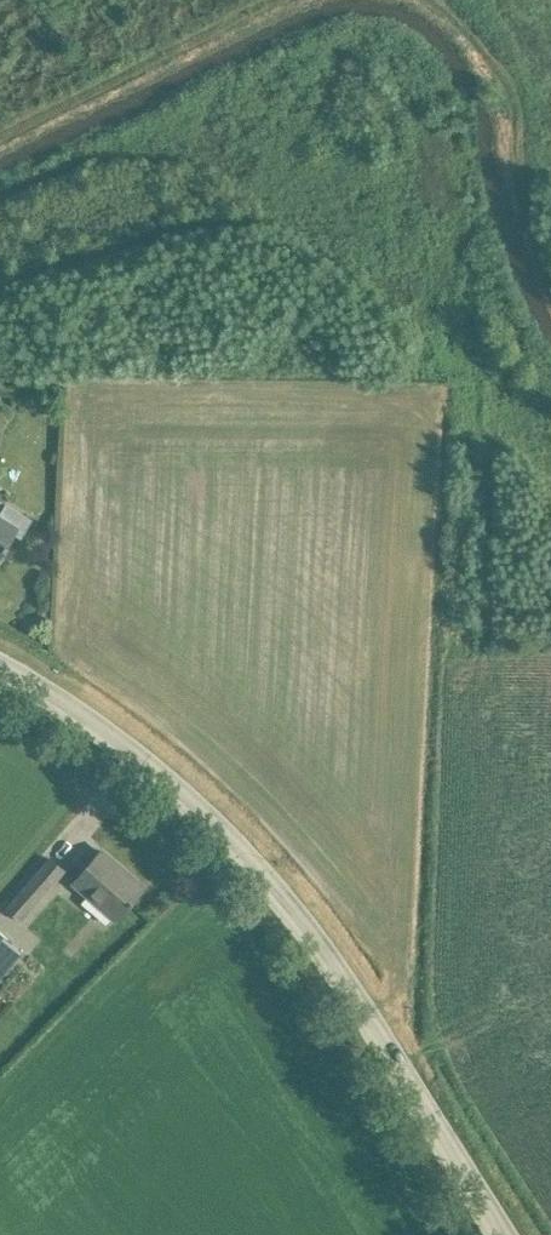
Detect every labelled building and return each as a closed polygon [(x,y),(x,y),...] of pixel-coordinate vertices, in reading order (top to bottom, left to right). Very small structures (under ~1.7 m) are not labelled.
[(15,532),(21,536),(32,518),(6,502),(0,511),(0,558),(15,532)] [(158,895),(110,853),(72,897),(97,919),(107,908),(130,928),(158,895)] [(51,862),(24,892),(10,908),(22,919),(37,903),(64,873),(51,862)] [(0,931),(0,975),(22,949),(0,931)]
